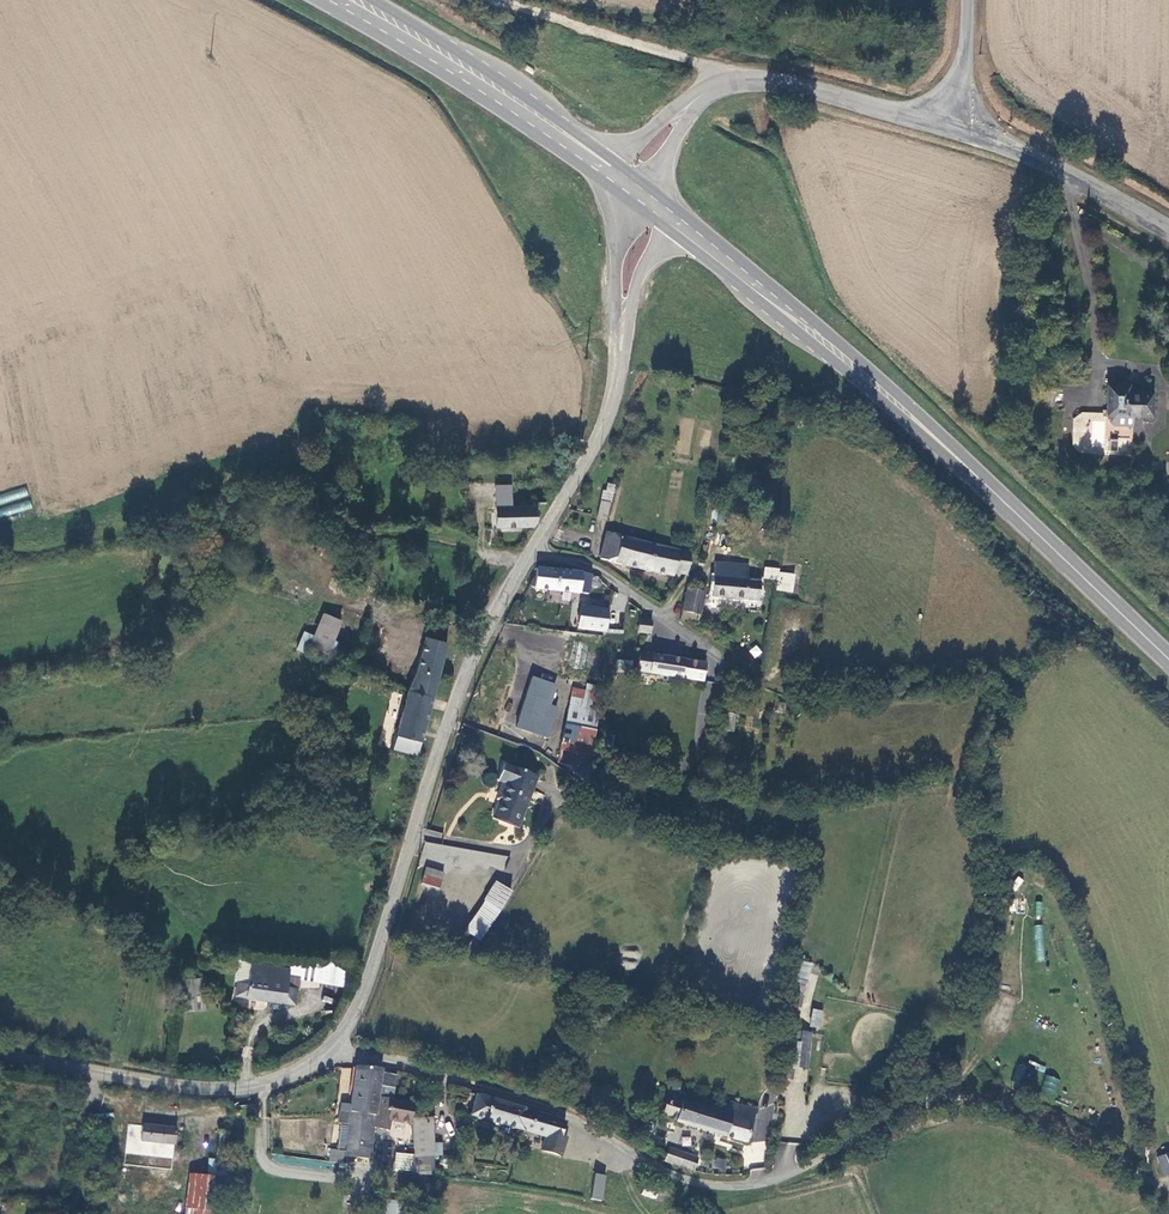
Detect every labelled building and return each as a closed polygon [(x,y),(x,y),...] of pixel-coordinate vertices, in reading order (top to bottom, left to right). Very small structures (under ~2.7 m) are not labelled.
[(1058,288),(1039,283),(1035,296),(1041,297),(1042,293),(1056,297),(1058,288)] [(1106,416),(1112,416),(1133,416),(1151,417),(1152,393),(1124,392),(1124,387),(1107,386),(1106,416)] [(1132,426),(1133,416),(1112,416),(1112,425),(1132,426)] [(607,520),(615,484),(605,482),(597,518),(607,520)] [(32,508),(30,501),(0,509),(0,517),(32,508)] [(532,527),(535,520),(535,504),(494,506),(495,529),(532,527)] [(613,564),(619,539),(605,536),(599,560),(613,564)] [(613,564),(647,572),(653,548),(619,539),(613,564)] [(672,574),(687,577),(692,557),(653,548),(647,572),(671,578),(672,574)] [(748,567),(715,563),(712,596),(747,600),(749,584),(746,584),(748,567)] [(776,591),(793,593),(796,571),(764,568),(763,579),(777,580),(776,591)] [(580,591),(582,573),(537,570),(535,588),(580,591)] [(591,585),(592,574),(582,573),(580,591),(590,592),(591,585)] [(760,585),(749,584),(747,600),(758,601),(760,585)] [(591,585),(590,592),(597,596),(601,595),(601,588),(599,586),(591,585)] [(698,617),(705,593),(687,589),(681,613),(698,617)] [(602,652),(632,655),(634,634),(612,631),(613,621),(606,620),(607,610),(580,607),(578,626),(605,629),(602,652)] [(340,620),(320,614),(306,652),(326,658),(340,620)] [(651,623),(639,620),(637,632),(648,634),(651,623)] [(425,638),(418,669),(410,686),(434,691),(446,643),(425,638)] [(363,658),(366,651),(363,645),(360,641),(352,645),(350,657),(363,658)] [(755,645),(748,652),(756,659),(762,651),(755,645)] [(703,682),(705,665),(649,657),(647,674),(703,682)] [(617,659),(616,671),(632,673),(633,660),(617,659)] [(529,680),(514,729),(545,739),(554,709),(544,706),(551,686),(529,680)] [(583,692),(570,690),(568,699),(598,705),(601,688),(585,685),(583,692)] [(410,686),(395,744),(419,750),(434,691),(410,686)] [(598,705),(568,699),(563,725),(592,731),(598,705)] [(556,764),(570,766),(571,773),(582,781),(592,731),(563,725),(556,764)] [(535,778),(501,766),(496,781),(504,784),(491,819),(517,828),(535,778)] [(504,869),(507,856),(433,842),(430,855),(438,856),(439,847),(475,854),(473,863),(504,869)] [(441,883),(443,875),(425,870),(423,878),(441,883)] [(439,890),(441,883),(423,878),(421,885),(439,890)] [(497,884),(484,903),(498,911),(510,893),(497,884)] [(478,941),(498,911),(484,903),(465,932),(478,941)] [(1034,961),(1043,961),(1044,925),(1035,924),(1034,961)] [(340,977),(342,962),(323,959),(320,974),(340,977)] [(808,979),(814,964),(803,960),(798,975),(808,979)] [(294,1004),(296,986),(285,984),(287,968),(251,963),(248,982),(242,981),(240,996),(294,1004)] [(198,978),(187,979),(189,1010),(200,1009),(198,978)] [(802,1000),(791,998),(786,1022),(797,1024),(802,1000)] [(813,1008),(809,1026),(820,1028),(824,1011),(813,1008)] [(736,1022),(723,1019),(721,1028),(734,1031),(736,1022)] [(801,1034),(788,1033),(784,1067),(797,1069),(801,1034)] [(812,1036),(801,1034),(797,1069),(808,1070),(812,1036)] [(1012,1080),(1019,1083),(1026,1066),(1018,1063),(1012,1080)] [(374,1116),(377,1096),(392,1098),(397,1074),(381,1072),(382,1070),(357,1067),(352,1104),(351,1114),(371,1116),(374,1116)] [(1055,1094),(1059,1078),(1045,1075),(1041,1090),(1055,1094)] [(408,1123),(412,1103),(392,1098),(377,1096),(374,1116),(371,1116),(370,1130),(386,1132),(387,1121),(408,1123)] [(523,1131),(545,1137),(541,1151),(561,1156),(565,1143),(559,1141),(560,1138),(564,1124),(523,1113),(524,1111),(476,1098),(470,1120),(522,1134),(523,1131)] [(674,1125),(746,1146),(755,1114),(731,1107),(729,1112),(719,1109),(717,1116),(666,1101),(661,1119),(675,1123),(674,1125)] [(352,1104),(342,1103),(339,1123),(346,1124),(349,1124),(351,1114),(352,1104)] [(367,1159),(370,1130),(371,1116),(351,1114),(349,1124),(346,1124),(345,1154),(344,1157),(367,1159)] [(428,1170),(428,1153),(433,1153),(433,1120),(413,1120),(413,1170),(428,1170)] [(132,1137),(130,1149),(139,1150),(140,1142),(173,1146),(174,1129),(141,1125),(141,1128),(126,1126),(125,1137),(132,1137)] [(1152,1133),(1144,1135),(1146,1145),(1154,1143),(1152,1133)] [(667,1149),(662,1162),(678,1168),(678,1165),(691,1170),(695,1159),(667,1149)] [(345,1154),(330,1153),(329,1164),(344,1166),(344,1157),(345,1154)] [(723,1171),(727,1160),(716,1157),(713,1167),(723,1171)] [(224,1163),(205,1161),(204,1176),(187,1175),(184,1213),(219,1213),(224,1163)] [(605,1177),(595,1175),(590,1200),(601,1202),(605,1177)] [(399,1200),(386,1199),(385,1213),(397,1213),(399,1200)]
